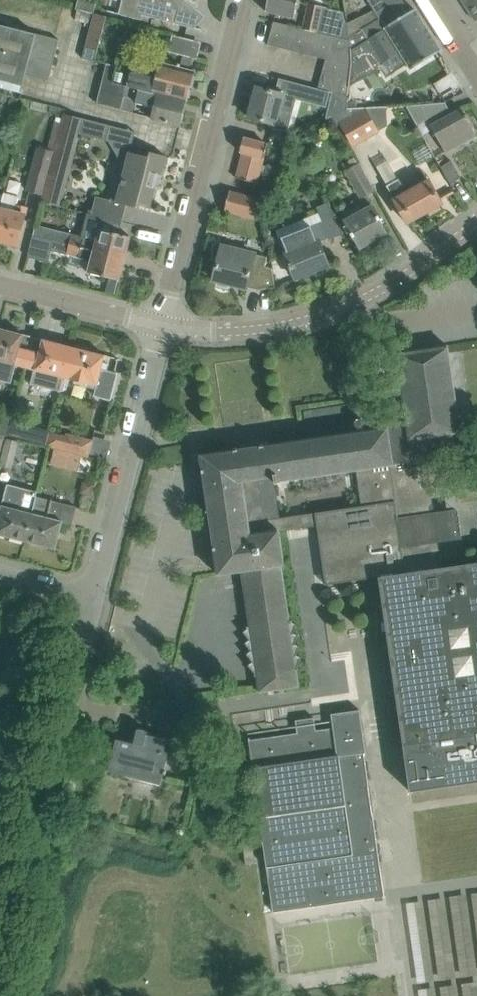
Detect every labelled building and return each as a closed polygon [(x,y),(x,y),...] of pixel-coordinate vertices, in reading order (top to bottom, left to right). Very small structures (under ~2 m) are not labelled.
[(121,3),(124,3),(122,14),(122,15),(141,20),(142,15),(175,23),(175,22),(178,9),(181,10),(184,0),(122,0),(121,3)] [(299,0),(268,0),(266,11),(295,17),(299,0)] [(389,0),(368,0),(374,9),(389,0)] [(402,5),(398,0),(389,0),(374,9),(379,19),(380,19),(402,5)] [(475,21),(476,20),(476,0),(462,0),(475,21)] [(323,8),(324,7),(309,4),(306,17),(321,20),(323,8)] [(370,39),(408,15),(402,5),(380,19),(379,19),(364,29),(363,29),(370,39)] [(355,39),(353,23),(347,24),(325,18),(326,9),(323,8),(321,20),(306,17),(304,27),(308,28),(320,31),(332,34),(350,38),(355,39)] [(406,55),(432,39),(414,10),(408,15),(370,39),(356,48),(358,65),(352,64),(350,80),(349,82),(380,62),(375,54),(397,41),(406,55)] [(87,38),(92,13),(80,11),(76,36),(87,38)] [(268,44),(279,47),(285,23),(273,20),(268,44)] [(363,29),(364,29),(362,22),(353,23),(355,39),(356,48),(370,39),(363,29)] [(279,47),(291,50),(297,26),(285,23),(279,47)] [(21,93),(26,75),(49,81),(59,39),(0,24),(0,88),(21,93)] [(308,28),(304,27),(297,26),(291,50),(303,53),(308,28)] [(303,53),(314,55),(320,31),(308,28),(303,53)] [(314,55),(326,58),(332,34),(320,31),(314,55)] [(358,65),(356,48),(355,39),(350,38),(332,34),(326,58),(322,73),(350,80),(352,64),(358,65)] [(113,82),(187,102),(194,71),(180,67),(181,64),(164,60),(164,63),(160,62),(156,76),(117,66),(113,81),(113,82)] [(349,83),(349,82),(350,80),(322,73),(319,88),(346,95),(349,83)] [(113,82),(113,81),(104,79),(98,104),(129,111),(132,98),(136,100),(136,103),(154,107),(151,118),(180,126),(187,102),(113,82)] [(317,102),(318,88),(291,81),(288,94),(317,102)] [(283,93),(276,91),(257,86),(249,117),(275,124),(274,128),(287,131),(292,110),(280,107),(283,93)] [(344,110),(346,95),(319,88),(318,88),(317,102),(317,104),(344,110)] [(462,108),(449,115),(446,110),(449,108),(445,102),(407,105),(417,125),(428,119),(445,152),(466,141),(467,143),(476,138),(475,136),(476,135),(462,108)] [(334,118),(333,118),(337,127),(339,126),(341,124),(353,145),(377,131),(365,110),(351,118),(347,111),(334,118)] [(111,125),(64,113),(63,113),(61,123),(42,195),(41,201),(60,206),(79,133),(107,141),(111,125)] [(42,195),(61,123),(55,121),(47,149),(37,146),(26,190),(42,195)] [(268,144),(243,138),(240,151),(243,152),(236,178),(257,183),(264,158),(268,144)] [(166,156),(150,152),(149,157),(126,151),(120,172),(113,200),(96,196),(92,214),(99,216),(122,222),(127,205),(137,208),(138,202),(150,205),(155,187),(154,187),(157,174),(161,175),(166,156)] [(448,156),(438,162),(448,180),(458,174),(448,156)] [(399,178),(396,180),(386,162),(376,167),(387,185),(397,206),(407,223),(443,203),(430,180),(407,192),(399,178)] [(374,191),(364,172),(359,163),(346,170),(361,198),(374,191)] [(257,219),(262,200),(229,191),(224,210),(257,219)] [(0,209),(0,241),(17,246),(22,226),(28,205),(17,203),(18,199),(4,195),(0,209)] [(335,213),(328,203),(317,207),(330,239),(343,234),(335,213)] [(381,219),(378,215),(373,205),(344,221),(351,233),(350,233),(353,237),(360,248),(388,233),(380,219),(381,219)] [(111,231),(113,225),(97,221),(79,216),(74,233),(65,231),(62,242),(125,258),(131,236),(119,233),(111,231)] [(119,233),(122,222),(99,216),(97,221),(113,225),(111,231),(119,233)] [(279,239),(285,254),(295,278),(329,265),(319,241),(326,239),(319,222),(296,232),(279,239)] [(125,258),(62,242),(34,235),(28,257),(49,262),(51,251),(91,261),(88,272),(119,280),(125,258)] [(240,255),(241,251),(221,246),(213,279),(219,281),(217,285),(228,288),(229,283),(246,288),(247,287),(259,290),(275,287),(272,268),(266,266),(268,255),(255,252),(253,258),(240,255)] [(108,279),(105,292),(114,295),(118,281),(108,279)] [(29,350),(20,347),(24,334),(1,328),(0,330),(0,380),(14,383),(18,366),(25,367),(29,350)] [(60,392),(63,377),(72,346),(43,339),(39,352),(29,350),(25,367),(34,370),(30,384),(60,392)] [(410,791),(476,782),(476,562),(442,567),(430,480),(428,466),(466,461),(466,459),(464,459),(447,345),(397,353),(407,425),(363,431),(363,427),(365,424),(364,420),(361,418),(357,419),(355,422),(355,425),(358,428),(359,432),(254,447),(254,443),(242,444),(243,449),(200,455),(203,473),(214,547),(218,574),(242,571),(250,626),(247,626),(247,629),(244,632),(249,639),(245,643),(251,650),(247,654),(253,661),(248,665),(254,672),(255,676),(257,675),(260,692),(299,686),(296,670),(299,669),(302,657),(298,656),(300,646),(296,645),(299,635),(295,634),(297,624),(293,620),(289,620),(281,565),(284,565),(284,562),(283,562),(283,556),(279,557),(277,539),(280,538),(279,533),(280,533),(279,531),(317,526),(326,584),(379,577),(410,791)] [(96,386),(94,396),(111,401),(118,373),(107,370),(109,364),(103,363),(105,355),(72,346),(63,377),(96,386)] [(47,444),(50,429),(12,420),(11,425),(10,428),(9,435),(47,444)] [(9,435),(10,428),(11,425),(0,422),(0,433),(9,435)] [(93,440),(74,435),(53,430),(48,446),(69,452),(89,457),(93,440)] [(18,441),(7,438),(0,463),(0,465),(11,468),(18,441)] [(36,496),(38,491),(7,483),(0,512),(0,535),(25,541),(37,496),(36,496)] [(76,507),(57,502),(37,496),(25,541),(56,549),(63,522),(72,524),(76,507)] [(273,912),(384,896),(355,693),(326,697),(328,711),(311,713),(310,700),(291,703),(293,716),(246,723),(273,912)] [(117,739),(109,771),(128,776),(161,784),(169,752),(164,751),(167,740),(147,735),(148,731),(147,731),(146,730),(145,730),(144,730),(144,729),(143,729),(142,729),(141,729),(140,729),(139,729),(138,729),(137,729),(134,743),(117,739)] [(418,995),(476,995),(476,891),(407,900),(418,995)]
